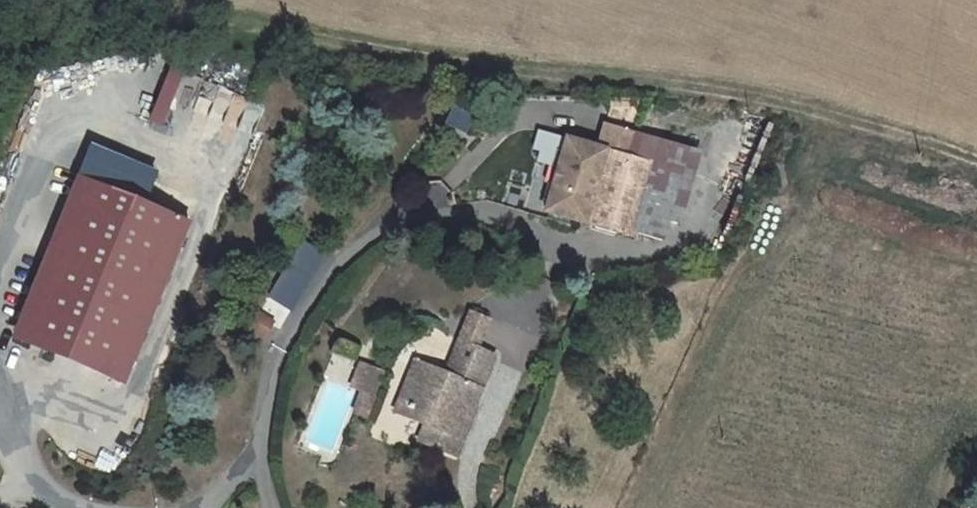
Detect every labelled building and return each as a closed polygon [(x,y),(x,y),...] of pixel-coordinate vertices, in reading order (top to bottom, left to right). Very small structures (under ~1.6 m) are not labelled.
[(168,69),(154,121),(168,125),(182,73),(168,69)] [(610,153),(629,158),(636,134),(606,125),(598,149),(567,141),(559,171),(554,187),(547,212),(587,224),(610,153)] [(700,152),(636,134),(629,158),(653,165),(636,232),(664,241),(670,221),(679,224),(700,152)] [(629,158),(610,153),(587,224),(635,238),(636,232),(653,165),(629,158)] [(547,185),(554,187),(559,171),(553,169),(547,185)] [(188,223),(79,179),(17,333),(127,378),(188,223)] [(487,319),(472,313),(470,315),(459,342),(476,349),(487,319)] [(397,406),(427,420),(425,425),(418,440),(459,457),(475,418),(466,414),(468,406),(475,410),(496,357),(476,349),(459,342),(445,375),(415,363),(408,380),(397,406)] [(352,386),(363,390),(375,396),(383,374),(360,365),(352,386)] [(368,417),(375,396),(363,390),(354,412),(368,417)] [(425,425),(427,420),(397,406),(395,411),(425,425)]
